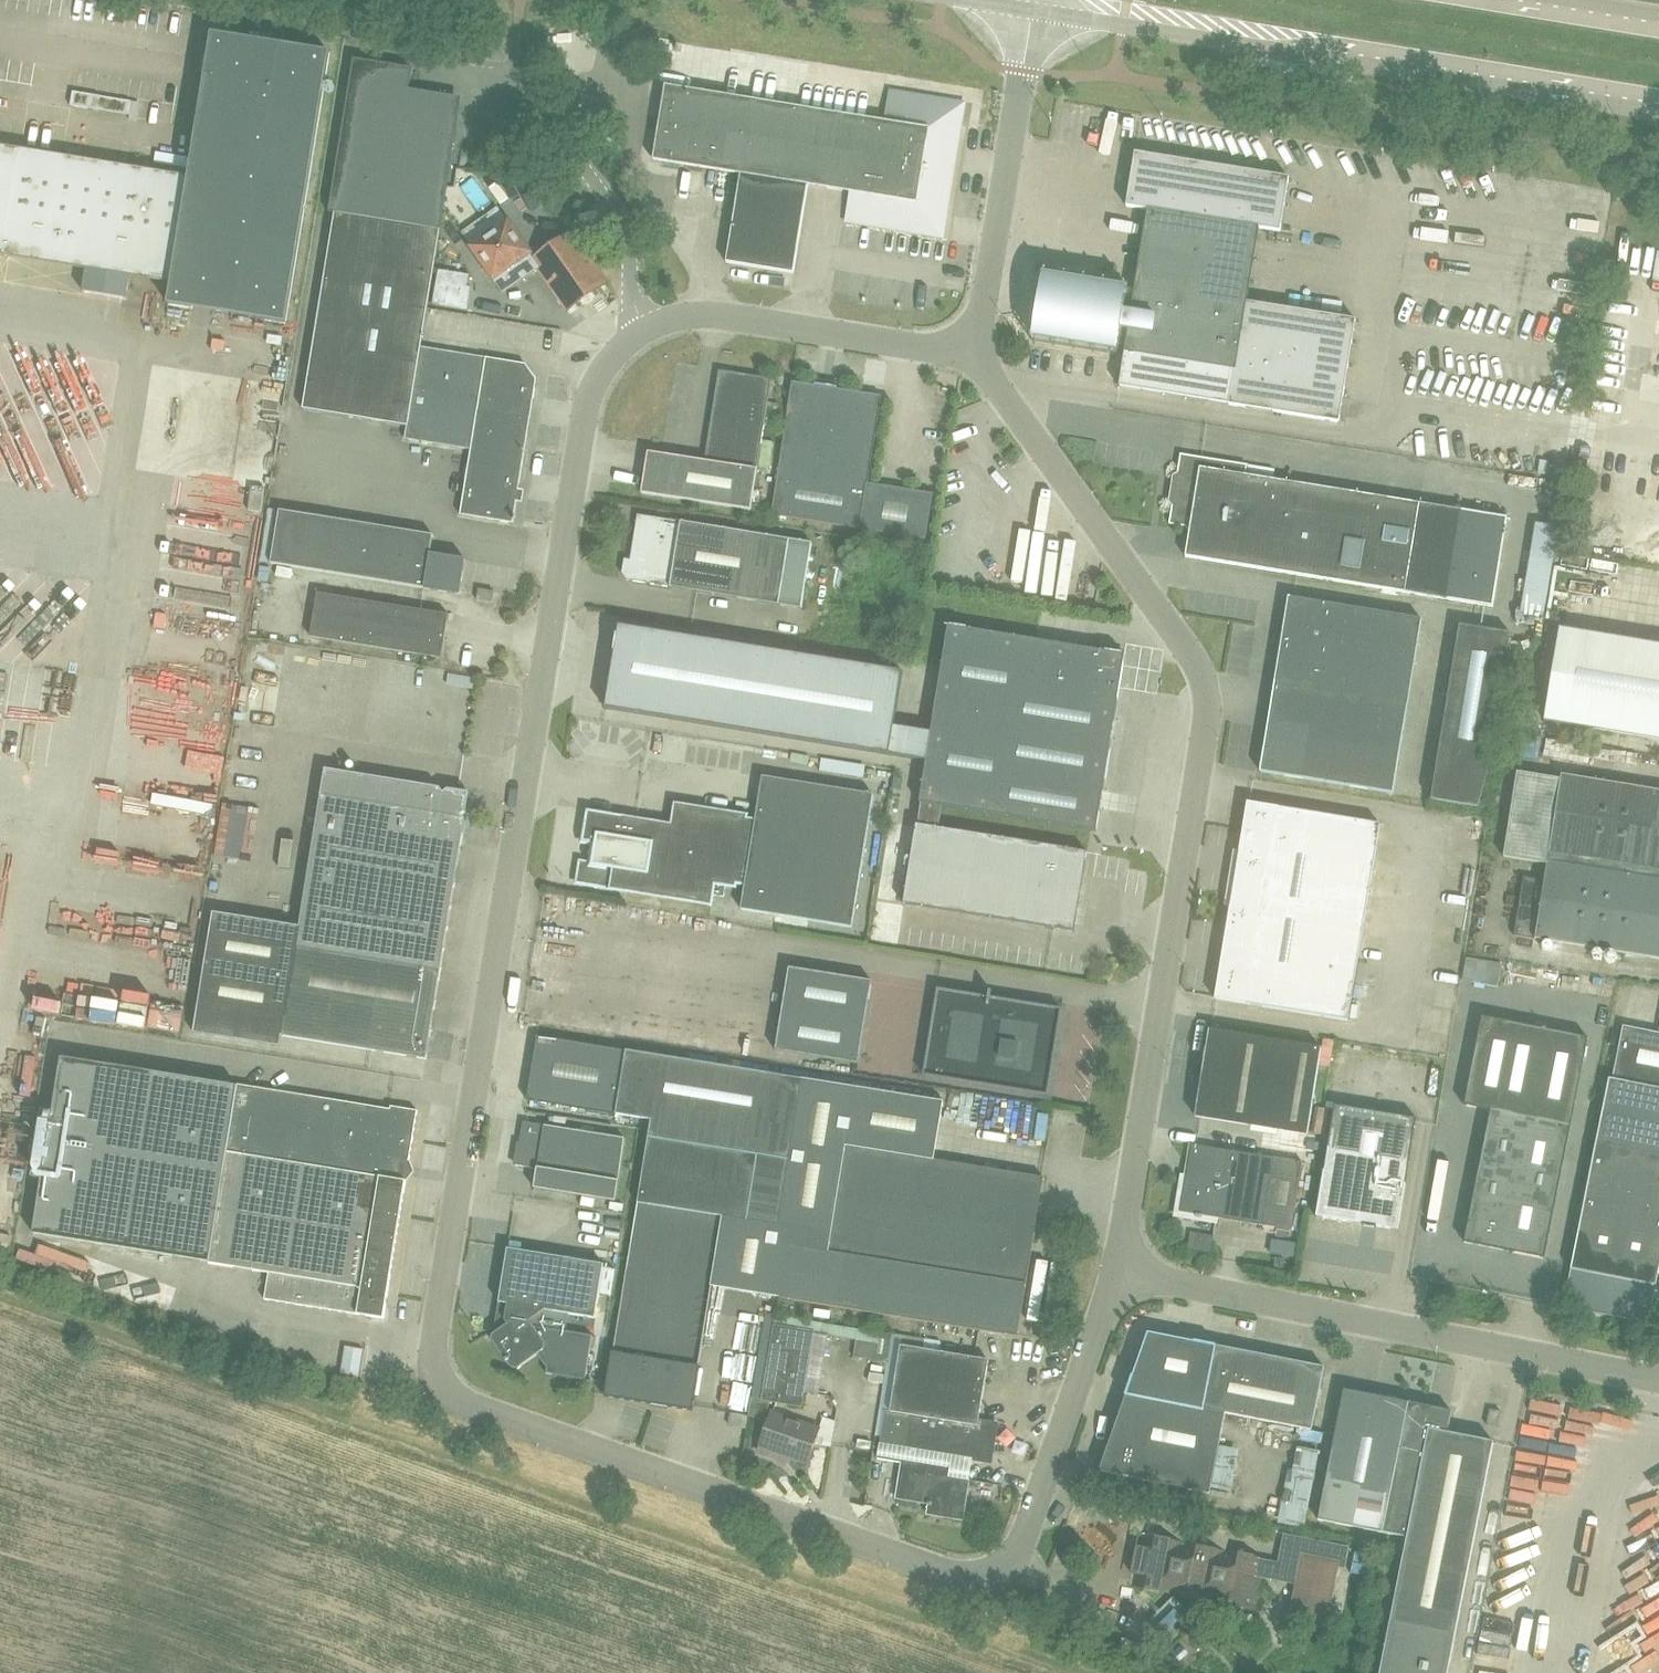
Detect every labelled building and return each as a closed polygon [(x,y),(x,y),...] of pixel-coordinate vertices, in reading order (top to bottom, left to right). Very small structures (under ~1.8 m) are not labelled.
[(88,268),(84,292),(127,299),(131,275),(173,282),(169,304),(287,323),(331,52),(213,33),(189,176),(0,145),(0,254),(88,268)] [(422,347),(441,229),(459,115),(444,94),(424,109),(410,89),(414,68),(355,58),(330,211),(336,212),(304,408),(408,425),(406,438),(472,449),(461,514),(514,523),(537,379),(526,364),(422,347)] [(846,220),(943,236),(964,103),(890,91),(885,120),(666,85),(654,159),(741,173),(727,262),(795,273),(809,185),(851,191),(846,220)] [(87,108),(89,94),(74,91),(71,105),(87,108)] [(1247,300),(1259,226),(1281,229),(1290,176),(1136,151),(1127,204),(1149,208),(1137,284),(1046,270),(1034,342),(1125,356),(1120,386),(1339,422),(1356,318),(1247,300)] [(570,232),(534,257),(509,221),(472,247),(504,292),(539,267),(568,309),(605,283),(570,232)] [(471,271),(440,265),(434,301),(470,307),(474,283),(469,282),(471,271)] [(752,510),(772,378),(720,370),(706,460),(649,451),(642,492),(752,510)] [(869,483),(882,396),(793,382),(772,514),(861,528),(927,539),(934,493),(869,483)] [(1508,517),(1421,503),(1246,474),(1248,465),(1181,454),(1170,523),(1190,527),(1186,556),(1493,606),(1508,517)] [(280,510),(272,563),(460,593),(466,559),(431,553),(434,534),(280,510)] [(813,542),(790,539),(638,514),(631,559),(631,564),(636,571),(635,575),(634,580),(803,608),(813,542)] [(479,588),(477,599),(493,602),(495,591),(479,588)] [(442,658),(449,614),(318,593),(311,636),(442,658)] [(1261,771),(1393,793),(1422,619),(1289,597),(1261,771)] [(894,725),(903,671),(619,625),(606,708),(927,760),(932,731),(894,725)] [(920,802),(922,802),(918,824),(939,828),(940,827),(943,806),(1097,831),(1126,654),(949,625),(932,731),(927,760),(920,802)] [(1432,799),(1479,807),(1489,770),(1511,633),(1460,625),(1432,799)] [(1545,720),(1658,739),(1658,645),(1560,629),(1545,720)] [(282,1046),(284,1035),(427,1058),(470,791),(326,768),(301,925),(214,911),(195,1032),(282,1046)] [(1562,774),(1561,778),(1518,771),(1504,857),(1547,864),(1545,880),(1524,876),(1514,935),(1658,959),(1658,790),(1562,774)] [(712,904),(713,894),(725,896),(727,885),(745,888),(742,909),(853,927),(874,793),(763,775),(756,816),(676,803),(673,824),(598,812),(587,820),(584,836),(588,841),(596,842),(593,862),(584,860),(580,864),(577,878),(581,883),(712,904)] [(1381,824),(1248,802),(1215,998),(1348,1020),(1381,824)] [(918,824),(917,824),(904,903),(1074,931),(1087,851),(940,827),(939,828),(918,824)] [(1466,957),(1462,981),(1474,983),(1478,959),(1466,957)] [(1474,983),(1485,985),(1489,961),(1478,959),(1474,983)] [(1497,987),(1501,963),(1489,961),(1485,985),(1497,987)] [(872,980),(789,967),(776,1050),(859,1064),(872,980)] [(1048,1094),(1062,1008),(938,988),(924,1074),(1048,1094)] [(1465,1242),(1545,1257),(1589,1037),(1483,1016),(1465,1105),(1491,1110),(1465,1242)] [(1597,1142),(1658,1154),(1658,1032),(1624,1025),(1613,1078),(1610,1077),(1597,1142)] [(1322,1048),(1210,1030),(1197,1116),(1308,1134),(1322,1048)] [(803,1078),(627,1050),(538,1035),(527,1099),(652,1119),(614,1353),(607,1396),(693,1410),(700,1367),(699,1367),(712,1287),(724,1216),(779,1225),(803,1078)] [(238,1084),(238,1085),(62,1056),(33,1233),(171,1255),(170,1256),(270,1272),(265,1299),(384,1318),(407,1180),(404,1180),(408,1160),(410,1160),(418,1110),(392,1106),(391,1109),(238,1084)] [(1335,1105),(1317,1216),(1398,1229),(1416,1118),(1335,1105)] [(626,1137),(611,1135),(524,1121),(517,1165),(538,1168),(535,1188),(616,1201),(626,1137)] [(1564,1306),(1649,1323),(1656,1285),(1658,1271),(1658,1154),(1597,1142),(1572,1268),(1564,1306)] [(1303,1161),(1275,1157),(1192,1143),(1181,1212),(1292,1229),(1303,1161)] [(1044,1177),(933,1159),(846,1145),(829,1251),(789,1244),(780,1297),(1018,1336),(1019,1335),(1027,1284),(1044,1177)] [(493,1334),(492,1339),(512,1367),(519,1368),(538,1354),(548,1367),(547,1373),(586,1379),(593,1335),(566,1330),(569,1313),(596,1318),(605,1263),(508,1248),(501,1290),(499,1302),(500,1302),(497,1326),(499,1330),(493,1334)] [(749,1415),(748,1418),(764,1421),(768,1421),(771,1401),(802,1406),(805,1391),(814,1334),(828,1336),(828,1335),(845,1337),(846,1327),(765,1313),(752,1398),(749,1415)] [(855,1328),(853,1339),(857,1339),(854,1357),(889,1362),(893,1334),(855,1328)] [(1217,1344),(1147,1330),(1125,1394),(1204,1410),(1204,1408),(1226,1413),(1313,1430),(1325,1367),(1216,1345),(1217,1344)] [(936,1465),(938,1452),(991,1460),(997,1422),(980,1419),(989,1360),(902,1345),(887,1434),(882,1433),(878,1458),(903,1462),(897,1498),(928,1503),(928,1504),(929,1505),(928,1513),(963,1519),(970,1480),(948,1476),(949,1471),(946,1467),(936,1465)] [(360,1375),(364,1349),(346,1346),(342,1372),(360,1375)] [(1410,1402),(1345,1389),(1319,1519),(1407,1537),(1380,1672),(1448,1672),(1494,1442),(1448,1432),(1453,1411),(1410,1402)] [(1125,1395),(1126,1395),(1099,1471),(1210,1493),(1226,1413),(1204,1408),(1204,1410),(1125,1394),(1125,1395)] [(1490,1408),(1487,1424),(1498,1426),(1501,1411),(1490,1408)] [(772,1412),(759,1450),(778,1456),(780,1452),(809,1462),(820,1429),(772,1412)] [(1324,1624),(1336,1563),(1343,1565),(1346,1548),(1280,1535),(1277,1551),(1282,1552),(1280,1565),(1261,1561),(1261,1557),(1143,1533),(1133,1586),(1257,1610),(1264,1575),(1298,1582),(1291,1617),(1324,1624)]
